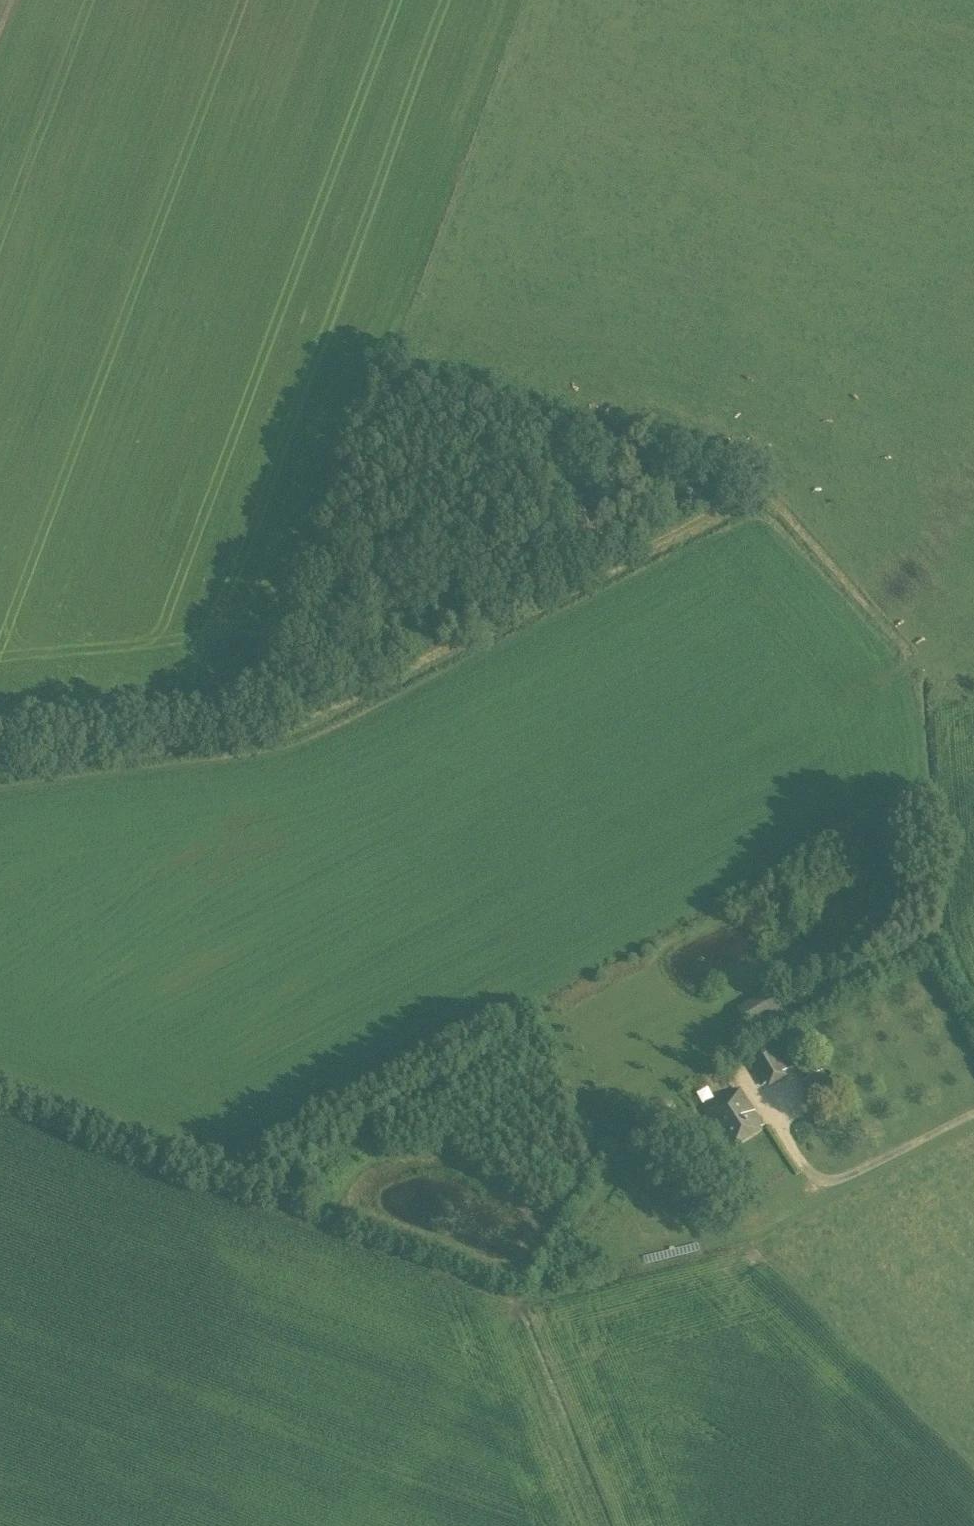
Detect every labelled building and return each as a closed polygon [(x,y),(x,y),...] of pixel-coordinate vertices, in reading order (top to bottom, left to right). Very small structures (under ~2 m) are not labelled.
[(769,1088),(787,1077),(784,1072),(793,1066),(779,1042),(746,1062),(761,1087),(766,1083),(769,1088)] [(811,1096),(831,1084),(822,1070),(803,1082),(811,1096)] [(740,1088),(727,1097),(729,1099),(719,1106),(717,1103),(703,1112),(727,1148),(763,1125),(740,1088)]
